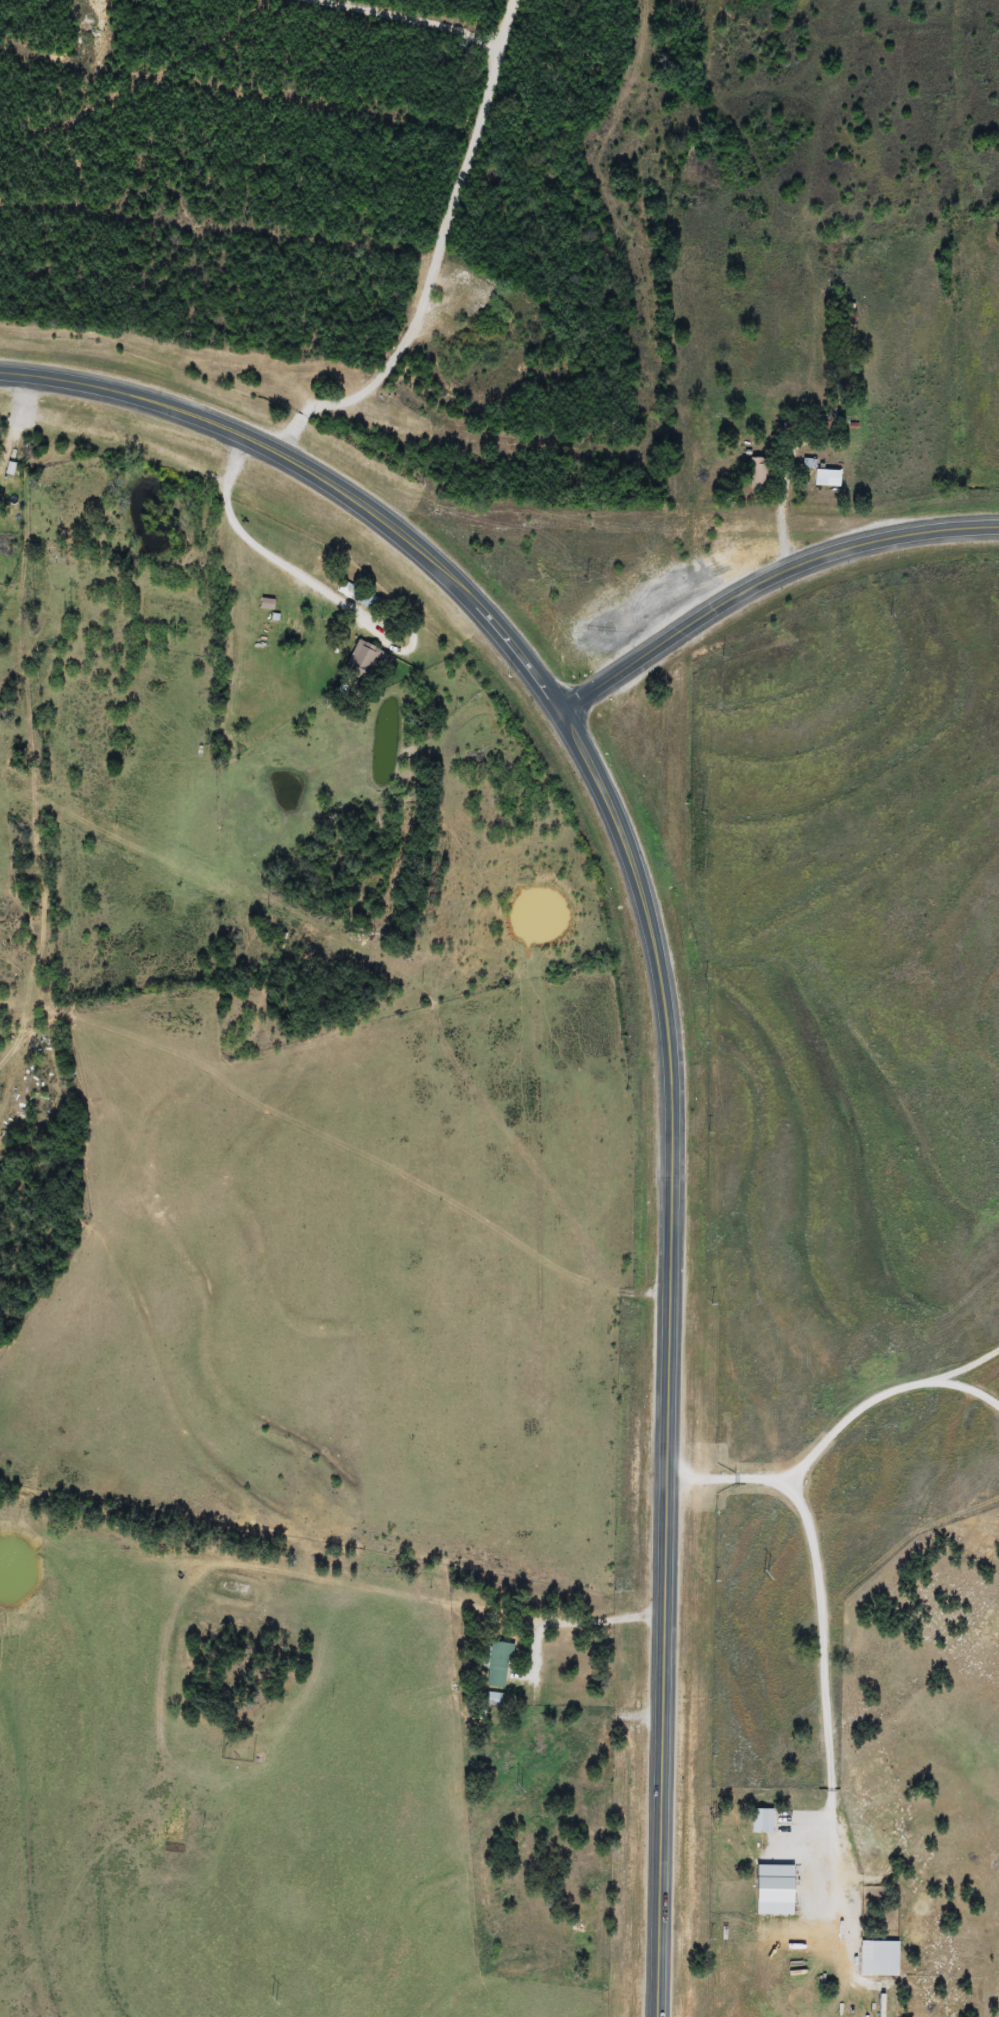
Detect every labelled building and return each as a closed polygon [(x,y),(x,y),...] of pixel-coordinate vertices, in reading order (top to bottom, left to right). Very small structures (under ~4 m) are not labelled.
[(745,458),(745,488),(768,488),(768,458),(745,458)] [(812,486),(841,486),(841,470),(812,470),(812,486)] [(260,607),(270,609),(271,600),(261,599),(260,607)] [(383,653),(357,640),(342,671),(367,684),(383,653)] [(484,1687),(505,1689),(509,1644),(488,1642),(484,1687)] [(501,1697),(489,1693),(486,1703),(499,1707),(501,1697)] [(869,1946),(858,1946),(858,1976),(869,1976),(869,1946)]
